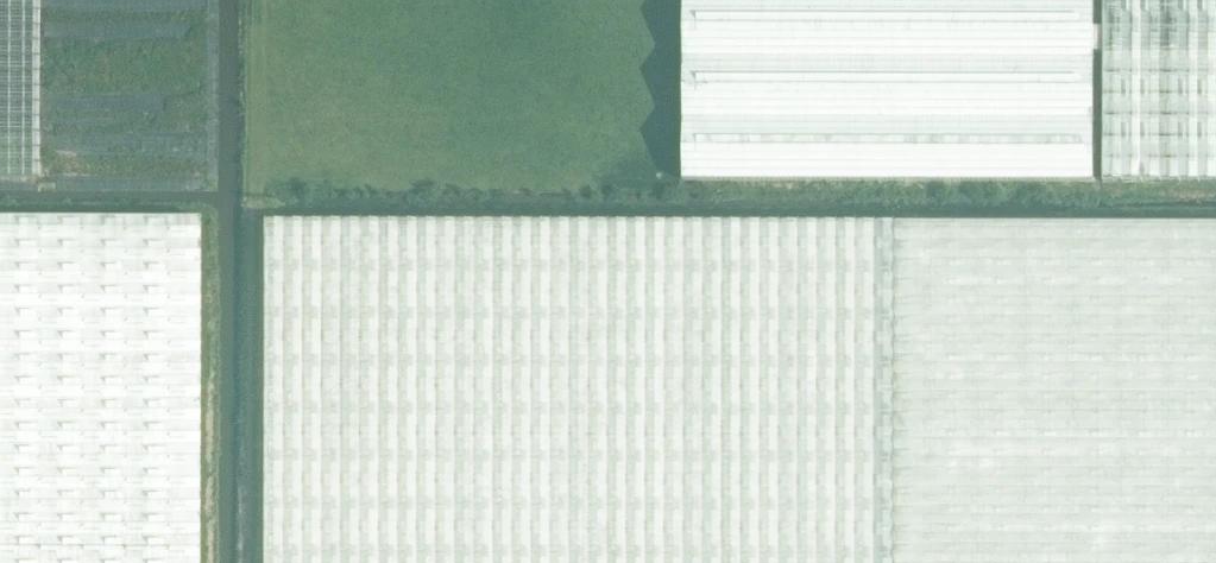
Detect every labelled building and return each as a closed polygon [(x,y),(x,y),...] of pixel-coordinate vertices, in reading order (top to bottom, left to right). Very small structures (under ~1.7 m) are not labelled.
[(37,179),(38,0),(0,0),(0,179),(37,179)] [(683,181),(1095,182),(1096,0),(684,0),(683,181)] [(1102,182),(1115,183),(1215,183),(1215,0),(1103,0),(1102,182)] [(198,217),(0,217),(0,562),(198,562),(198,217)] [(265,220),(264,562),(1215,562),(1215,221),(265,220)]
